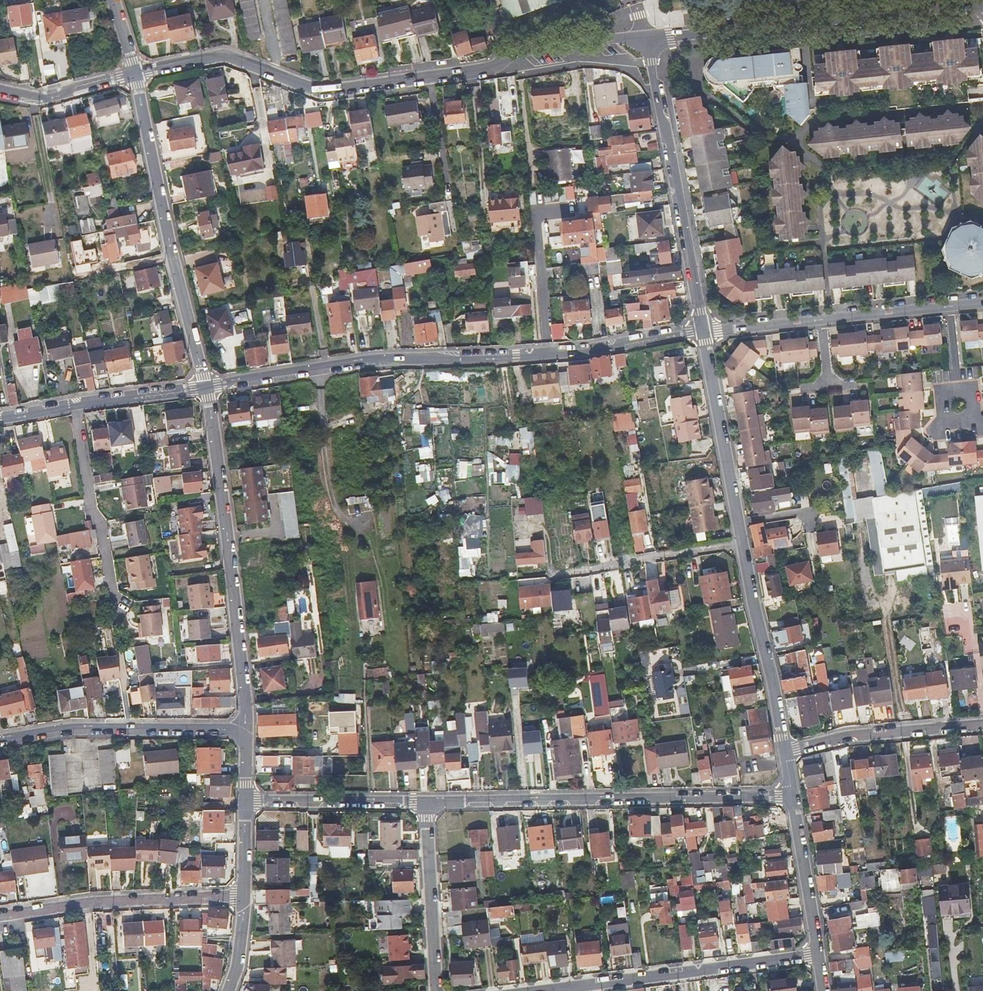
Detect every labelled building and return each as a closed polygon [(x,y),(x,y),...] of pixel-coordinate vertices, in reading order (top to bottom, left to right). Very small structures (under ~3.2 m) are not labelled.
[(16,4),(8,6),(12,29),(32,25),(28,1),(33,0),(15,0),(16,4)] [(235,11),(232,0),(209,0),(213,21),(221,19),(221,16),(235,13),(235,11)] [(256,40),(262,39),(254,0),(240,0),(249,42),(256,40)] [(292,54),(299,52),(288,0),(274,0),(286,55),(292,54)] [(510,11),(520,8),(522,12),(557,0),(506,0),(510,11)] [(93,29),(90,30),(67,33),(68,38),(98,34),(95,17),(97,15),(96,8),(90,9),(93,29)] [(90,9),(64,13),(67,33),(90,30),(93,29),(90,9)] [(419,41),(430,38),(442,35),(435,13),(413,18),(411,9),(378,16),(383,41),(417,34),(419,41)] [(166,13),(166,12),(165,11),(142,16),(149,43),(171,37),(173,43),(195,38),(190,16),(179,18),(177,11),(166,13)] [(67,33),(64,13),(47,15),(50,40),(68,38),(67,33)] [(306,52),(332,47),(338,46),(337,41),(347,39),(343,15),(320,20),(321,23),(301,28),(306,52)] [(380,57),(377,46),(375,36),(359,39),(356,23),(351,24),(358,61),(380,57)] [(489,49),(487,40),(472,42),(469,32),(453,37),(460,57),(475,53),(489,49)] [(19,60),(15,37),(0,39),(0,63),(19,60)] [(860,52),(823,57),(824,68),(816,69),(819,94),(825,93),(825,95),(831,94),(832,96),(839,95),(839,93),(853,92),(853,94),(860,93),(860,91),(867,90),(866,88),(879,87),(879,88),(885,88),(885,90),(892,89),(892,88),(906,86),(906,88),(913,87),(913,85),(920,85),(919,82),(932,81),(932,83),(939,82),(939,84),(946,83),(945,81),(960,79),(960,82),(967,81),(967,79),(974,78),(973,76),(979,76),(976,50),(968,51),(967,40),(930,45),(931,56),(915,58),(913,47),(876,51),(878,62),(862,64),(860,52)] [(720,89),(724,88),(745,105),(756,91),(774,89),(775,93),(772,95),(770,98),(770,101),(772,104),(775,106),(778,105),(781,103),(782,99),(786,99),(787,116),(802,128),(811,118),(808,85),(805,85),(804,78),(800,78),(800,75),(803,73),(804,71),(803,68),(801,66),(799,66),(799,64),(802,63),(801,50),(717,59),(712,61),(708,65),(706,70),(705,76),(707,81),(710,85),(715,88),(720,89)] [(224,74),(216,75),(208,77),(214,109),(230,106),(224,74)] [(204,98),(200,87),(197,75),(176,83),(184,106),(204,98)] [(607,104),(603,79),(601,79),(601,82),(594,83),(596,105),(597,105),(598,114),(601,113),(600,105),(607,104)] [(606,79),(603,79),(607,104),(617,103),(616,81),(606,81),(606,79)] [(517,85),(513,86),(508,87),(510,99),(518,98),(517,85)] [(564,96),(564,92),(563,87),(541,90),(541,92),(532,93),(534,110),(560,107),(559,97),(564,96)] [(120,120),(119,116),(118,112),(120,111),(117,98),(94,104),(100,126),(120,120)] [(674,102),(680,134),(684,133),(685,140),(693,139),(703,195),(733,189),(723,132),(715,133),(712,120),(708,117),(708,116),(708,114),(706,112),(705,111),(703,111),(701,100),(689,103),(688,98),(674,102)] [(465,119),(464,109),(462,99),(444,102),(447,121),(465,119)] [(634,104),(635,109),(639,109),(649,108),(648,100),(617,103),(607,104),(600,105),(619,104),(619,106),(629,106),(629,104),(634,104)] [(417,102),(405,104),(409,124),(420,122),(417,102)] [(409,124),(405,104),(385,107),(388,128),(409,124)] [(619,104),(600,105),(601,113),(620,112),(619,104)] [(315,108),(305,109),(307,126),(313,125),(313,120),(317,120),(315,108)] [(649,108),(639,109),(635,109),(630,110),(632,129),(651,127),(649,108)] [(354,134),(355,138),(374,135),(369,110),(350,113),(354,134)] [(66,121),(70,138),(90,134),(85,114),(66,119),(66,121)] [(958,117),(953,117),(953,116),(951,114),(948,114),(945,115),(945,118),(939,119),(940,121),(931,122),(930,120),(924,121),(924,119),(922,117),(919,117),(917,119),(917,121),(912,122),(912,125),(907,125),(908,131),(908,137),(909,148),(917,147),(917,145),(930,144),(931,146),(945,144),(944,142),(958,141),(958,142),(961,142),(969,133),(964,129),(964,124),(964,119),(958,119),(958,117)] [(299,119),(287,121),(290,141),(290,143),(298,142),(297,129),(304,128),(303,115),(298,116),(299,119)] [(290,141),(287,121),(286,119),(267,122),(271,144),(290,141)] [(71,143),(70,138),(66,121),(54,123),(42,125),(47,148),(71,143)] [(895,124),(889,125),(889,123),(887,121),(884,121),(882,123),(882,125),(877,126),(877,129),(868,130),(867,127),(861,128),(859,125),(857,125),(854,126),(853,128),(849,129),(849,132),(840,133),(839,130),(834,131),(834,130),(832,128),(829,127),(827,129),(826,131),(822,132),(822,134),(816,135),(817,138),(817,145),(814,150),(823,157),(826,157),(826,155),(839,154),(840,155),(854,154),(854,152),(867,151),(867,152),(882,151),(882,149),(895,148),(895,149),(902,149),(901,137),(901,132),(900,126),(895,127),(895,124)] [(194,141),(192,132),(189,123),(166,131),(172,149),(194,141)] [(511,125),(506,126),(500,126),(500,123),(488,124),(490,144),(512,141),(511,125)] [(4,149),(16,147),(28,145),(25,124),(1,127),(4,149)] [(604,137),(603,130),(602,124),(589,126),(590,139),(604,137)] [(598,148),(599,156),(613,154),(615,154),(635,151),(636,151),(638,151),(638,148),(634,149),(633,136),(637,136),(637,132),(611,136),(612,146),(598,148)] [(358,159),(355,138),(354,134),(344,135),(345,139),(337,140),(336,137),(325,139),(329,166),(337,164),(341,164),(341,162),(358,159)] [(982,144),(979,141),(971,151),(971,154),(973,153),(975,167),(973,167),(974,181),(976,180),(978,195),(976,197),(982,204),(982,144)] [(259,144),(251,145),(244,146),(245,150),(227,154),(230,173),(239,172),(263,167),(259,144)] [(544,149),(545,153),(545,157),(548,157),(551,180),(571,178),(569,146),(544,149)] [(136,172),(133,161),(130,150),(108,155),(113,177),(136,172)] [(636,151),(635,151),(615,154),(617,163),(637,160),(636,151)] [(802,179),(802,173),(804,171),(805,168),(803,166),(801,165),(801,161),(797,161),(797,155),(792,156),(786,156),(782,153),(774,163),(775,165),(777,165),(778,179),(776,179),(777,194),(780,194),(781,207),(779,207),(781,221),(783,221),(784,235),(782,235),(783,242),(806,240),(805,235),(808,235),(808,230),(810,228),(811,226),(810,223),(807,222),(806,216),(803,217),(802,207),(806,207),(805,202),(807,200),(808,197),(807,195),(804,194),(803,188),(800,188),(799,179),(802,179)] [(617,163),(615,154),(613,154),(599,156),(596,156),(598,173),(607,172),(606,164),(612,164),(616,163),(617,163)] [(629,166),(630,172),(651,170),(652,169),(651,162),(629,166)] [(416,167),(420,187),(426,186),(426,188),(434,186),(431,165),(416,167)] [(406,189),(420,187),(416,167),(414,168),(413,166),(403,168),(406,189)] [(264,173),(263,167),(239,172),(240,177),(264,173)] [(216,192),(212,180),(209,168),(185,175),(191,199),(216,192)] [(630,172),(633,193),(652,190),(654,190),(651,170),(630,172)] [(102,184),(99,173),(93,174),(94,177),(87,178),(89,183),(89,187),(90,187),(96,185),(102,184)] [(102,184),(96,185),(90,187),(92,199),(105,196),(102,184)] [(937,185),(930,190),(939,201),(946,195),(937,185)] [(652,190),(633,193),(618,195),(619,199),(623,198),(623,201),(639,199),(639,201),(653,199),(652,190)] [(329,215),(327,204),(326,194),(307,196),(311,217),(329,215)] [(86,195),(82,197),(77,198),(80,213),(90,211),(86,195)] [(610,196),(598,198),(600,211),(612,210),(610,196)] [(517,197),(497,199),(499,220),(519,218),(517,197)] [(707,222),(709,223),(710,231),(725,229),(736,227),(735,223),(738,218),(739,213),(738,208),(734,203),(731,201),(730,197),(705,201),(706,209),(705,213),(705,218),(707,222)] [(589,214),(592,214),(600,213),(600,211),(598,198),(587,200),(589,214)] [(116,199),(106,201),(108,210),(117,208),(118,208),(116,199)] [(499,220),(497,199),(488,200),(490,221),(499,220)] [(419,235),(428,234),(429,234),(430,242),(444,239),(444,236),(440,218),(444,217),(448,217),(447,210),(445,201),(429,204),(431,214),(417,217),(419,235)] [(108,210),(109,214),(110,218),(119,216),(117,208),(108,210)] [(664,234),(662,222),(660,211),(638,214),(641,237),(664,234)] [(107,230),(134,224),(132,212),(128,213),(129,216),(110,220),(111,224),(106,226),(107,230)] [(600,213),(592,214),(594,223),(588,223),(583,224),(563,227),(566,248),(591,245),(596,245),(595,235),(603,234),(600,213)] [(207,218),(204,219),(200,220),(199,215),(186,218),(192,241),(204,238),(203,232),(210,230),(207,218)] [(0,216),(0,238),(8,237),(5,216),(0,216)] [(69,219),(73,238),(80,236),(76,217),(69,219)] [(451,234),(448,217),(444,217),(440,218),(444,236),(451,234)] [(96,224),(93,225),(89,226),(88,221),(83,222),(85,233),(98,230),(96,224)] [(953,230),(942,253),(950,272),(972,282),(982,278),(982,228),(972,223),(953,230)] [(136,230),(134,224),(107,230),(104,231),(111,262),(120,260),(116,238),(129,235),(131,244),(149,240),(146,228),(136,230)] [(825,292),(823,269),(808,270),(808,274),(796,276),(795,272),(767,275),(767,279),(760,279),(761,285),(747,286),(737,279),(735,265),(741,264),(739,257),(743,257),(738,228),(736,228),(725,230),(728,245),(717,247),(720,257),(716,258),(720,288),(725,292),(722,295),(737,306),(739,303),(742,305),(774,302),(773,297),(793,295),(794,299),(815,297),(815,293),(825,292)] [(654,251),(654,253),(655,255),(651,256),(652,263),(671,261),(668,240),(640,243),(642,252),(654,251)] [(30,265),(45,263),(59,260),(56,241),(26,246),(30,265)] [(81,242),(74,243),(68,245),(72,266),(82,264),(86,264),(81,242)] [(632,253),(642,252),(640,243),(631,244),(632,253)] [(463,247),(464,252),(482,249),(481,244),(463,247)] [(608,273),(621,272),(618,246),(605,248),(606,260),(608,272),(608,273)] [(598,261),(606,260),(605,248),(597,249),(598,261)] [(461,262),(483,258),(482,249),(464,252),(456,254),(457,259),(461,259),(461,262)] [(394,300),(395,310),(407,308),(404,291),(401,276),(413,273),(434,270),(432,258),(389,266),(394,300)] [(845,267),(830,268),(832,291),(843,290),(844,294),(865,292),(865,288),(885,286),(885,290),(906,288),(906,283),(917,282),(915,259),(899,261),(899,265),(887,266),(886,262),(858,265),(858,269),(845,271),(845,267)] [(598,261),(600,273),(608,272),(606,260),(598,261)] [(288,286),(290,286),(291,286),(293,289),(294,289),(294,286),(296,285),(296,283),(301,283),(301,285),(309,283),(306,266),(302,266),(301,261),(288,263),(289,269),(285,270),(288,286)] [(598,261),(593,262),(583,263),(585,276),(600,274),(600,273),(598,261)] [(526,284),(526,280),(525,275),(515,276),(514,268),(517,268),(517,262),(507,263),(508,269),(509,269),(511,285),(526,284)] [(476,273),(475,268),(474,263),(457,266),(459,276),(476,273)] [(218,265),(207,268),(197,270),(204,296),(225,291),(218,265)] [(628,271),(628,276),(629,280),(680,275),(678,265),(628,271)] [(143,290),(151,289),(158,287),(154,271),(139,274),(143,290)] [(347,274),(348,277),(348,280),(365,278),(364,271),(347,274)] [(338,281),(340,292),(347,290),(346,280),(338,281)] [(75,292),(73,282),(58,286),(60,295),(75,292)] [(662,299),(668,298),(674,298),(672,282),(660,283),(662,299)] [(0,289),(0,301),(1,305),(29,300),(28,292),(26,285),(0,289)] [(58,286),(28,292),(29,300),(31,309),(61,302),(60,295),(58,286)] [(356,316),(382,313),(380,302),(378,288),(352,292),(356,316)] [(577,297),(575,298),(573,298),(573,301),(563,302),(565,321),(592,318),(589,298),(577,300),(577,297)] [(530,303),(520,304),(510,305),(509,298),(495,300),(496,316),(531,313),(530,303)] [(671,318),(668,298),(662,299),(650,300),(651,306),(654,306),(655,320),(671,318)] [(396,318),(395,310),(394,300),(380,302),(382,313),(383,320),(396,318)] [(653,326),(651,306),(650,300),(629,303),(630,313),(643,312),(645,327),(653,326)] [(352,321),(350,311),(349,301),(327,304),(330,324),(352,321)] [(427,315),(424,316),(420,316),(421,323),(414,324),(418,343),(425,341),(430,341),(438,339),(435,321),(442,319),(440,309),(431,310),(432,321),(428,321),(427,315)] [(232,335),(229,323),(227,310),(208,314),(214,339),(232,335)] [(465,312),(466,321),(467,328),(478,327),(481,327),(482,331),(490,330),(488,310),(465,312)] [(606,325),(614,324),(623,322),(621,310),(605,312),(606,325)] [(163,345),(178,343),(174,313),(157,315),(161,338),(158,339),(159,346),(163,345)] [(312,331),(310,322),(309,313),(285,317),(287,335),(298,333),(298,332),(302,331),(302,332),(312,331)] [(961,325),(963,345),(982,343),(982,327),(979,328),(979,323),(961,325)] [(925,333),(917,334),(919,349),(944,347),(942,328),(924,329),(925,333)] [(30,331),(25,332),(19,333),(21,344),(15,346),(20,370),(43,366),(38,341),(32,342),(30,331)] [(910,331),(895,332),(898,354),(912,352),(912,350),(919,349),(917,334),(910,335),(910,331)] [(882,338),(874,339),(876,354),(884,353),(884,355),(898,354),(895,332),(882,334),(882,338)] [(287,335),(279,336),(271,337),(273,353),(290,350),(287,335)] [(867,335),(853,337),(855,359),(869,357),(869,355),(876,354),(874,339),(867,339),(867,335)] [(68,336),(56,339),(44,341),(48,361),(63,358),(72,356),(72,355),(68,336)] [(839,342),(831,343),(833,359),(841,358),(841,360),(855,359),(853,337),(839,338),(839,342)] [(98,380),(108,378),(108,375),(107,373),(101,343),(100,338),(85,341),(87,352),(90,365),(95,364),(98,380)] [(808,341),(794,343),(797,364),(811,363),(810,360),(818,359),(816,345),(809,345),(808,341)] [(104,342),(101,343),(107,373),(110,373),(131,369),(127,348),(106,352),(104,342)] [(180,342),(178,343),(163,345),(166,363),(183,360),(180,342)] [(743,347),(734,358),(752,371),(761,359),(767,359),(764,343),(753,345),(748,350),(743,347)] [(780,349),(773,350),(775,365),(783,364),(783,366),(797,364),(794,343),(780,344),(780,349)] [(247,366),(257,364),(267,362),(264,346),(244,349),(247,366)] [(73,360),(74,365),(77,378),(85,377),(92,375),(90,365),(87,352),(72,355),(72,356),(73,360)] [(625,352),(620,353),(615,354),(617,366),(627,365),(625,352)] [(591,359),(592,368),(593,377),(611,375),(609,355),(591,359)] [(664,358),(669,385),(687,382),(686,372),(683,373),(682,367),(680,355),(664,358)] [(752,371),(734,358),(727,369),(731,373),(728,378),(730,391),(745,388),(744,382),(752,371)] [(592,380),(591,372),(590,363),(570,366),(573,383),(592,380)] [(561,384),(565,383),(569,383),(568,367),(559,368),(559,371),(561,384)] [(561,384),(559,371),(532,374),(535,396),(550,394),(551,398),(562,396),(561,384)] [(87,390),(95,389),(92,375),(85,377),(87,390)] [(918,375),(896,377),(897,389),(903,388),(904,395),(916,394),(915,388),(919,387),(918,375)] [(367,394),(378,393),(376,378),(376,376),(360,378),(362,395),(367,394)] [(376,378),(378,393),(379,400),(395,399),(393,377),(376,378)] [(17,404),(16,394),(14,384),(7,385),(10,405),(17,404)] [(759,392),(735,396),(737,409),(741,408),(742,415),(757,412),(756,406),(761,405),(759,392)] [(898,402),(899,413),(913,411),(917,411),(922,410),(921,399),(917,400),(916,394),(904,395),(905,401),(898,402)] [(280,395),(266,396),(253,398),(256,419),(283,416),(280,395)] [(675,423),(676,423),(696,420),(697,419),(696,412),(692,412),(691,405),(689,395),(670,399),(675,423)] [(247,401),(229,403),(231,426),(250,424),(247,401)] [(868,403),(851,405),(852,408),(854,426),(870,424),(868,403)] [(192,423),(192,424),(192,425),(197,425),(194,406),(170,409),(171,419),(174,418),(182,417),(183,424),(192,423)] [(854,426),(852,408),(834,410),(836,432),(854,430),(854,426)] [(812,431),(810,413),(810,409),(792,411),(795,433),(812,431)] [(829,433),(827,411),(810,413),(812,431),(812,435),(829,433)] [(894,421),(895,432),(909,431),(919,430),(918,418),(914,419),(913,411),(899,413),(900,420),(894,421)] [(757,412),(742,415),(744,421),(739,422),(742,433),(766,429),(764,418),(759,419),(757,412)] [(111,416),(113,429),(115,443),(117,442),(117,438),(122,438),(123,452),(133,451),(128,420),(120,421),(119,415),(111,416)] [(182,417),(174,418),(175,425),(176,425),(183,424),(182,417)] [(658,419),(647,421),(650,436),(656,435),(661,435),(658,419)] [(676,423),(679,442),(699,438),(696,420),(676,423)] [(109,448),(106,427),(84,430),(87,452),(109,448)] [(766,429),(742,433),(743,444),(747,444),(748,449),(764,446),(763,441),(767,440),(766,429)] [(909,431),(895,432),(896,440),(897,448),(900,451),(898,453),(896,455),(907,464),(921,447),(910,438),(909,431)] [(167,433),(146,436),(148,450),(167,448),(169,447),(167,433)] [(18,455),(19,462),(42,458),(41,455),(38,436),(15,440),(18,455)] [(978,450),(977,442),(971,443),(971,442),(962,443),(964,464),(977,462),(978,466),(982,465),(982,450),(978,450)] [(945,454),(940,455),(941,469),(949,468),(949,465),(964,464),(962,443),(952,444),(952,445),(944,446),(945,454)] [(169,447),(167,448),(170,471),(188,469),(185,445),(169,447)] [(42,458),(46,477),(60,474),(59,472),(66,471),(61,446),(54,448),(54,450),(50,451),(50,453),(41,455),(42,458)] [(764,446),(748,449),(749,456),(746,456),(748,468),(772,465),(770,453),(765,454),(764,446)] [(869,449),(878,496),(891,493),(880,447),(869,449)] [(925,471),(941,469),(940,455),(931,456),(921,447),(907,464),(917,473),(918,472),(921,468),(925,471)] [(110,454),(112,471),(113,481),(119,480),(116,455),(115,455),(115,453),(110,454)] [(2,477),(21,473),(19,462),(18,455),(5,458),(4,456),(0,457),(0,469),(2,477)] [(784,463),(779,463),(782,489),(789,488),(784,463)] [(241,469),(245,496),(249,524),(268,521),(260,466),(241,469)] [(764,467),(756,469),(748,470),(751,491),(767,488),(764,467)] [(113,481),(112,471),(103,473),(103,470),(100,470),(101,473),(102,483),(113,481)] [(180,476),(181,485),(183,494),(201,492),(198,473),(180,476)] [(141,477),(122,480),(124,488),(121,489),(123,496),(125,496),(127,512),(146,509),(141,477)] [(168,477),(152,479),(154,485),(155,495),(170,493),(168,477)] [(705,478),(685,482),(690,509),(711,505),(713,504),(711,494),(709,495),(707,488),(705,478)] [(293,486),(285,487),(278,488),(285,533),(299,532),(293,486)] [(925,565),(932,564),(921,489),(891,493),(878,496),(872,496),(875,517),(883,571),(896,569),(925,565)] [(763,513),(763,515),(764,515),(776,513),(772,494),(772,492),(753,495),(756,514),(763,513)] [(527,512),(544,511),(543,494),(526,496),(527,512)] [(853,499),(856,521),(868,518),(875,517),(872,496),(853,499)] [(982,544),(982,496),(974,496),(978,542),(982,544)] [(29,506),(29,507),(31,515),(30,515),(31,518),(24,519),(26,525),(24,525),(26,534),(29,536),(35,535),(37,545),(43,544),(56,541),(56,539),(50,512),(48,512),(46,503),(29,506)] [(690,509),(695,535),(718,531),(717,520),(714,520),(713,517),(711,505),(690,509)] [(202,516),(201,507),(177,512),(181,537),(179,537),(183,563),(206,559),(204,551),(201,552),(201,547),(199,534),(201,534),(199,521),(198,516),(202,516)] [(632,533),(639,532),(646,531),(644,512),(629,514),(632,533)] [(589,513),(572,515),(576,542),(593,539),(589,513)] [(601,521),(598,522),(595,522),(597,538),(604,537),(604,540),(611,539),(608,516),(602,517),(600,517),(601,521)] [(868,518),(875,574),(883,573),(883,571),(875,517),(868,518)] [(146,547),(142,523),(124,525),(128,550),(146,547)] [(766,537),(764,525),(753,526),(757,546),(773,543),(772,539),(771,536),(766,537)] [(817,534),(820,556),(840,553),(837,528),(829,529),(829,532),(817,534)] [(70,540),(71,544),(72,552),(91,548),(90,539),(97,538),(96,530),(86,532),(69,536),(70,540)] [(773,543),(773,545),(774,549),(782,547),(779,537),(772,539),(773,543)] [(543,559),(543,549),(542,538),(529,538),(530,551),(516,552),(517,561),(543,559)] [(37,545),(30,547),(31,555),(44,552),(43,544),(37,545)] [(774,549),(773,545),(754,549),(756,558),(771,555),(776,555),(774,549)] [(952,583),(971,581),(968,558),(967,548),(952,550),(953,559),(939,561),(942,587),(952,586),(952,583)] [(146,557),(126,560),(130,585),(134,585),(135,591),(153,589),(152,580),(150,580),(146,557)] [(70,563),(76,593),(85,592),(95,590),(89,560),(70,563)] [(809,562),(787,567),(791,585),(814,581),(809,562)] [(769,563),(757,566),(759,573),(770,570),(769,563)] [(926,576),(925,565),(896,569),(898,580),(915,578),(926,576)] [(699,577),(704,604),(731,599),(726,572),(699,577)] [(780,574),(773,576),(766,577),(770,595),(784,592),(780,574)] [(551,590),(560,589),(558,580),(551,581),(551,586),(551,590)] [(356,583),(357,596),(360,620),(378,618),(374,581),(356,583)] [(645,585),(648,598),(651,616),(672,613),(676,607),(674,593),(660,595),(658,583),(645,585)] [(208,585),(189,588),(192,613),(214,610),(213,601),(210,601),(209,595),(208,585)] [(521,608),(553,605),(551,590),(551,586),(519,588),(521,608)] [(553,616),(554,624),(555,633),(563,632),(561,612),(557,613),(557,609),(573,607),(571,587),(560,589),(551,590),(553,605),(554,616),(553,616)] [(68,605),(87,602),(85,592),(76,593),(66,595),(68,605)] [(631,623),(651,620),(651,616),(648,598),(635,600),(634,597),(627,599),(631,623)] [(276,600),(279,622),(289,621),(286,599),(276,600)] [(611,630),(610,622),(608,609),(607,603),(596,605),(601,643),(613,641),(611,630)] [(614,608),(608,609),(610,622),(611,630),(628,627),(624,604),(617,605),(617,608),(614,608)] [(733,628),(730,614),(729,606),(711,608),(715,628),(716,628),(719,648),(739,645),(736,628),(733,628)] [(160,637),(157,608),(142,609),(143,617),(139,618),(140,625),(140,630),(138,630),(139,639),(160,637)] [(785,628),(800,625),(802,625),(800,617),(783,620),(785,628)] [(290,622),(291,635),(294,657),(316,655),(311,619),(290,622)] [(189,623),(191,643),(211,641),(209,621),(189,623)] [(285,636),(291,635),(290,622),(289,621),(279,622),(274,622),(276,637),(258,639),(260,655),(287,652),(285,636)] [(803,641),(800,625),(785,628),(781,629),(783,644),(803,641)] [(925,630),(918,631),(921,649),(927,648),(925,630)] [(905,635),(900,642),(909,649),(915,642),(905,635)] [(654,639),(650,640),(645,641),(645,638),(641,639),(643,649),(656,647),(654,639)] [(196,648),(197,656),(198,665),(221,663),(220,645),(196,648)] [(140,669),(143,688),(155,687),(155,686),(156,686),(156,674),(151,646),(136,648),(139,661),(135,661),(136,670),(140,669)] [(786,654),(787,658),(788,663),(797,661),(799,672),(809,671),(808,667),(806,652),(805,650),(786,654)] [(87,672),(87,670),(86,668),(90,667),(87,654),(78,656),(81,673),(87,672)] [(22,683),(29,681),(24,657),(17,659),(22,683)] [(99,676),(100,681),(120,679),(116,657),(104,660),(104,659),(97,660),(99,676)] [(870,659),(865,660),(866,669),(867,678),(876,677),(875,668),(871,669),(870,659)] [(822,690),(830,689),(828,679),(826,665),(820,665),(818,666),(822,690)] [(285,688),(283,677),(282,666),(262,668),(264,690),(285,688)] [(733,689),(752,686),(749,666),(729,669),(732,689),(733,689)] [(372,669),(373,679),(376,679),(376,673),(387,672),(387,667),(372,669)] [(672,694),(670,684),(670,678),(672,678),(671,668),(651,671),(655,696),(672,694)] [(858,681),(857,681),(857,682),(857,687),(853,688),(855,706),(870,703),(867,678),(866,669),(857,671),(858,681)] [(973,688),(972,679),(971,669),(949,672),(952,691),(973,688)] [(228,671),(219,671),(210,672),(211,693),(229,692),(228,671)] [(925,676),(928,698),(946,695),(943,671),(925,673),(925,676)] [(192,672),(158,675),(157,686),(157,694),(166,694),(166,683),(180,683),(180,686),(192,686),(192,680),(192,672)] [(597,715),(611,714),(610,709),(610,707),(605,673),(591,675),(597,715)] [(785,691),(789,690),(811,686),(810,675),(793,678),(783,680),(785,691)] [(82,679),(84,687),(86,700),(92,699),(103,697),(100,681),(99,676),(82,679)] [(878,678),(879,682),(880,687),(871,688),(873,703),(893,700),(890,676),(878,678)] [(905,701),(928,698),(925,676),(902,679),(905,701)] [(830,692),(833,710),(852,707),(849,690),(840,692),(839,686),(838,679),(837,678),(828,679),(830,689),(830,692)] [(838,679),(839,686),(849,685),(847,678),(838,679)] [(21,692),(26,714),(30,713),(29,710),(35,708),(30,685),(27,685),(28,690),(21,692)] [(157,694),(157,686),(155,687),(143,688),(142,688),(145,705),(157,703),(157,696),(157,694)] [(754,686),(752,686),(733,689),(736,704),(740,704),(741,707),(750,705),(749,702),(756,701),(754,686)] [(86,700),(84,687),(58,693),(62,713),(87,708),(86,700)] [(26,714),(21,692),(21,689),(18,690),(18,693),(0,697),(0,715),(0,717),(23,712),(23,715),(26,714)] [(192,689),(192,698),(203,698),(203,693),(198,693),(198,689),(192,689)] [(578,690),(563,692),(566,711),(567,717),(576,716),(575,711),(582,710),(580,690),(578,690)] [(816,713),(833,710),(830,692),(813,695),(816,713)] [(817,721),(816,713),(813,695),(797,698),(800,715),(806,714),(807,723),(817,721)] [(157,711),(171,712),(186,712),(186,697),(157,696),(157,703),(157,711)] [(192,698),(192,720),(195,720),(195,708),(229,707),(229,708),(237,708),(236,697),(203,698),(192,698)] [(95,713),(92,699),(86,700),(87,708),(88,713),(95,713)] [(325,716),(325,702),(307,702),(307,716),(325,716)] [(338,702),(339,728),(341,753),(357,753),(355,703),(338,702)] [(614,740),(626,739),(639,737),(636,718),(629,719),(627,704),(610,707),(610,709),(611,714),(614,740)] [(403,723),(405,744),(415,743),(414,733),(412,707),(403,708),(405,723),(403,723)] [(470,707),(464,707),(464,714),(465,723),(472,722),(470,707)] [(515,708),(516,713),(516,718),(533,716),(532,707),(520,708),(515,708)] [(741,727),(744,743),(745,749),(746,754),(773,750),(766,708),(738,711),(740,720),(748,718),(749,725),(741,727)] [(480,749),(490,748),(488,723),(487,711),(474,712),(477,741),(479,741),(480,749)] [(557,712),(558,726),(560,740),(551,741),(555,774),(580,771),(576,738),(587,737),(584,715),(576,716),(567,717),(566,711),(557,712)] [(260,735),(288,735),(297,734),(296,718),(287,718),(287,714),(258,715),(260,735)] [(458,745),(467,744),(465,723),(464,714),(455,715),(458,745)] [(488,723),(490,748),(490,750),(502,749),(503,751),(511,751),(508,721),(488,723)] [(600,752),(606,751),(612,750),(610,729),(603,730),(595,731),(589,732),(594,770),(603,769),(600,752)] [(418,764),(431,762),(429,742),(428,732),(414,733),(415,743),(418,764)] [(431,762),(445,761),(445,755),(443,740),(429,742),(431,762)] [(657,762),(657,763),(675,761),(675,765),(676,765),(676,764),(688,762),(685,740),(654,745),(655,747),(657,762)] [(375,770),(397,768),(395,745),(395,743),(394,742),(373,744),(375,770)] [(418,766),(418,764),(415,743),(405,744),(395,745),(397,768),(418,766)] [(469,763),(472,762),(475,762),(474,744),(467,744),(469,763)] [(115,751),(118,781),(119,791),(132,789),(128,747),(115,749),(115,751)] [(644,749),(648,773),(659,772),(658,768),(657,763),(657,762),(655,747),(644,749)] [(710,752),(713,771),(714,776),(736,772),(734,762),(737,761),(734,748),(710,752)] [(102,782),(118,781),(115,751),(99,752),(102,782)] [(176,751),(168,751),(160,752),(160,755),(143,757),(145,776),(178,774),(176,751)] [(824,762),(832,760),(831,751),(802,759),(804,766),(812,764),(821,763),(824,762)] [(220,772),(219,762),(219,752),(198,752),(198,772),(220,772)] [(951,775),(961,773),(959,759),(958,752),(936,755),(938,766),(949,765),(951,775)] [(445,755),(445,761),(447,781),(470,779),(469,767),(461,768),(460,754),(445,755)] [(52,790),(60,789),(67,788),(63,755),(49,756),(52,790)] [(894,755),(872,758),(875,778),(897,775),(894,755)] [(910,758),(911,766),(912,774),(914,788),(922,787),(921,778),(933,777),(930,755),(910,758)] [(293,774),(313,775),(313,765),(321,765),(321,756),(293,756),(293,774)] [(961,773),(962,779),(972,778),(982,776),(982,758),(982,756),(959,759),(961,773)] [(875,778),(872,758),(851,761),(854,779),(865,778),(867,792),(877,791),(875,778)] [(701,779),(706,778),(712,777),(709,759),(705,759),(705,761),(698,762),(701,779)] [(824,762),(828,783),(835,782),(832,760),(824,762)] [(10,783),(8,763),(0,764),(0,784),(10,783)] [(821,763),(812,764),(804,766),(807,786),(824,783),(821,763)] [(31,778),(34,778),(36,778),(38,797),(31,798),(32,809),(46,807),(42,766),(30,767),(31,778)] [(840,780),(843,797),(856,795),(851,766),(840,768),(842,780),(840,780)] [(212,773),(212,775),(212,776),(209,777),(209,786),(209,796),(229,795),(228,777),(228,773),(212,773)] [(329,775),(313,775),(293,774),(293,776),(273,776),(273,788),(293,788),(293,783),(314,783),(314,788),(329,788),(329,775)] [(980,805),(982,804),(982,776),(972,778),(972,781),(976,780),(978,795),(980,804),(980,805)] [(962,781),(958,782),(953,782),(955,793),(951,793),(954,809),(966,807),(965,806),(963,788),(962,781)] [(826,786),(808,789),(811,810),(829,807),(826,786)] [(963,788),(965,806),(980,804),(978,795),(969,796),(968,787),(963,788)] [(204,801),(204,810),(222,809),(222,801),(204,801)] [(27,804),(16,806),(17,819),(29,817),(27,804)] [(737,837),(734,817),(733,807),(724,807),(726,822),(722,823),(715,824),(715,830),(716,840),(737,837)] [(733,807),(734,817),(740,816),(742,816),(741,807),(733,807)] [(222,809),(204,810),(205,833),(224,832),(223,809),(222,809)] [(824,813),(824,816),(825,819),(836,818),(837,823),(842,823),(840,810),(824,813)] [(639,836),(640,838),(640,839),(645,839),(644,836),(662,834),(662,828),(660,815),(644,816),(632,817),(633,836),(639,836)] [(676,837),(686,835),(684,819),(684,816),(673,817),(675,826),(662,828),(662,834),(664,845),(676,843),(676,837)] [(743,839),(740,816),(734,817),(737,837),(737,840),(743,839)] [(691,871),(697,871),(702,870),(700,852),(696,852),(694,835),(709,833),(708,822),(690,824),(689,818),(684,819),(686,835),(691,871)] [(754,824),(754,826),(754,827),(752,828),(751,823),(744,824),(746,839),(763,837),(761,823),(754,824)] [(352,841),(352,834),(352,827),(345,827),(345,824),(326,824),(326,842),(352,841)] [(381,851),(400,851),(400,824),(381,824),(381,851)] [(974,825),(977,855),(982,854),(982,824),(974,825)] [(516,826),(506,827),(496,828),(498,849),(519,847),(516,826)] [(551,827),(541,828),(530,829),(532,849),(553,847),(551,827)] [(557,851),(577,848),(583,847),(581,827),(555,830),(557,851)] [(836,835),(835,831),(835,827),(823,829),(823,827),(813,829),(815,843),(833,840),(832,835),(836,835)] [(469,831),(469,834),(469,837),(472,837),(473,846),(488,845),(487,829),(469,831)] [(309,849),(309,840),(309,831),(298,830),(299,849),(309,849)] [(258,831),(258,839),(258,848),(278,848),(278,831),(258,831)] [(608,845),(609,845),(611,844),(610,840),(608,840),(607,833),(589,835),(591,857),(605,855),(609,855),(609,853),(608,845)] [(176,861),(177,846),(178,838),(158,836),(156,860),(162,860),(175,861),(176,861)] [(85,837),(72,838),(59,839),(60,859),(86,857),(85,847),(85,837)] [(929,838),(914,839),(915,843),(916,856),(931,854),(929,838)] [(156,841),(136,840),(135,848),(135,859),(155,860),(156,841)] [(108,845),(85,847),(86,857),(86,868),(101,866),(101,868),(109,868),(108,849),(108,845)] [(11,861),(12,871),(13,876),(24,874),(49,871),(45,846),(10,851),(10,853),(11,861)] [(188,847),(177,846),(176,861),(182,861),(183,857),(188,857),(188,847)] [(135,848),(108,849),(109,868),(110,870),(135,868),(135,859),(135,848)] [(765,850),(766,859),(782,857),(781,848),(765,850)] [(402,851),(400,851),(381,851),(369,851),(369,860),(403,859),(402,851)] [(402,851),(403,859),(419,859),(418,851),(402,851)] [(481,852),(483,864),(484,876),(494,874),(491,851),(481,852)] [(818,854),(820,875),(842,873),(841,852),(818,854)] [(4,862),(11,861),(10,853),(3,854),(4,862)] [(201,857),(201,860),(200,875),(224,875),(225,857),(201,857)] [(267,881),(277,881),(288,880),(288,858),(267,858),(267,881)] [(476,880),(475,870),(474,859),(447,862),(449,883),(476,880)] [(193,860),(190,862),(188,864),(188,868),(184,868),(184,871),(181,871),(181,882),(200,882),(200,875),(201,860),(193,860)] [(766,864),(768,879),(787,877),(785,861),(766,864)] [(930,864),(931,873),(945,871),(944,863),(930,864)] [(918,866),(919,876),(931,875),(931,873),(930,864),(918,866)] [(900,870),(900,876),(901,881),(916,880),(914,869),(900,870)] [(876,886),(875,878),(874,870),(859,871),(861,888),(876,886)] [(0,873),(0,893),(15,891),(14,879),(13,876),(12,871),(0,873)] [(819,875),(820,883),(821,890),(831,889),(837,889),(849,887),(848,872),(842,873),(820,875),(819,875)] [(412,893),(413,883),(413,873),(394,873),(394,893),(398,893),(412,893)] [(673,878),(670,879),(667,879),(668,895),(675,894),(674,888),(673,878)] [(717,885),(724,884),(725,889),(730,888),(729,879),(724,880),(716,881),(717,885)] [(765,883),(768,902),(784,900),(789,900),(786,880),(765,883)] [(753,903),(751,884),(743,885),(746,904),(753,903)] [(693,886),(686,887),(679,888),(681,902),(695,901),(693,889),(693,886)] [(457,911),(462,911),(478,909),(476,887),(455,890),(457,911)] [(269,902),(289,902),(289,894),(289,889),(267,889),(268,902),(269,902)] [(970,917),(968,904),(967,890),(939,893),(941,920),(970,917)] [(413,901),(412,893),(398,893),(398,902),(411,901),(413,901)] [(926,914),(930,948),(938,947),(933,896),(923,897),(925,914),(926,914)] [(863,906),(862,899),(850,902),(851,909),(863,906)] [(650,902),(650,907),(651,911),(659,910),(660,921),(671,920),(669,900),(650,902)] [(784,900),(768,902),(765,903),(767,921),(777,919),(778,919),(778,918),(786,917),(784,900)] [(398,902),(374,902),(374,914),(379,916),(379,930),(402,930),(402,922),(398,920),(402,917),(412,916),(411,901),(398,902)] [(291,902),(289,902),(269,902),(269,912),(270,912),(270,919),(269,920),(269,933),(290,933),(289,922),(288,922),(288,912),(292,912),(291,902)] [(722,922),(727,921),(732,920),(729,902),(719,903),(722,922)] [(515,904),(504,906),(494,907),(494,915),(516,913),(515,904)] [(748,923),(753,922),(752,914),(755,913),(754,904),(746,905),(748,923)] [(227,909),(219,909),(211,909),(209,925),(227,926),(227,909)] [(463,926),(462,911),(457,911),(447,913),(448,929),(463,928),(463,926)] [(858,918),(859,929),(881,925),(880,913),(867,914),(858,918)] [(841,918),(841,916),(841,915),(830,916),(833,934),(854,930),(852,917),(841,918)] [(797,917),(778,919),(777,919),(779,936),(799,933),(797,917)] [(203,919),(191,919),(179,920),(180,944),(203,943),(203,919)] [(165,942),(164,931),(163,920),(142,922),(144,944),(165,942)] [(144,944),(142,922),(124,923),(126,945),(144,944)] [(759,929),(759,922),(753,922),(748,923),(748,924),(749,933),(750,941),(750,942),(756,941),(754,929),(759,929)] [(66,967),(76,966),(85,965),(81,923),(62,924),(66,967)] [(489,924),(463,926),(463,928),(465,948),(491,946),(489,924)] [(750,941),(749,933),(748,924),(735,926),(738,942),(750,941)] [(699,928),(700,939),(702,949),(718,947),(716,926),(699,928)] [(57,928),(45,929),(32,930),(34,947),(59,944),(57,928)] [(854,930),(833,934),(836,951),(856,948),(854,930)] [(682,952),(687,952),(691,951),(689,931),(680,933),(682,952)] [(628,934),(618,936),(609,937),(611,954),(613,954),(630,951),(628,934)] [(390,937),(391,961),(410,960),(408,936),(390,937)] [(769,945),(771,944),(773,944),(773,948),(793,945),(792,936),(768,939),(769,945)] [(19,948),(18,941),(16,937),(10,938),(10,943),(4,943),(5,950),(0,950),(0,960),(5,990),(27,990),(20,948),(19,948)] [(597,942),(589,943),(582,944),(581,938),(576,938),(580,967),(600,964),(597,942)] [(294,939),(283,939),(272,940),(272,949),(275,949),(275,953),(275,966),(288,966),(295,965),(294,939)] [(750,942),(751,946),(752,953),(762,952),(760,940),(756,941),(750,942)] [(547,941),(520,944),(523,964),(534,962),(533,961),(548,959),(547,943),(547,941)] [(549,966),(558,966),(568,965),(565,941),(547,943),(548,959),(549,966)] [(212,976),(220,976),(221,957),(214,957),(214,944),(203,944),(203,981),(211,981),(212,976)] [(938,947),(930,948),(931,961),(932,961),(933,976),(941,975),(938,947)] [(902,961),(901,950),(884,951),(885,962),(902,961)] [(640,953),(631,954),(631,955),(633,969),(642,968),(640,953)] [(870,957),(853,959),(854,968),(861,967),(860,964),(870,963),(870,957)] [(853,959),(842,961),(831,962),(831,971),(834,971),(854,969),(854,968),(853,959)] [(510,965),(505,965),(501,966),(502,975),(511,974),(512,978),(520,978),(518,960),(509,960),(510,965)] [(473,984),(473,974),(472,964),(453,965),(454,985),(473,984)] [(384,967),(384,975),(384,984),(403,983),(402,978),(425,977),(425,965),(384,967)] [(275,966),(264,966),(262,982),(287,983),(288,966),(275,966)] [(841,974),(843,985),(856,983),(856,981),(854,969),(834,971),(834,975),(841,974)] [(202,980),(202,977),(201,973),(178,973),(178,981),(202,980)] [(780,980),(767,982),(768,990),(795,990),(793,978),(780,980)] [(856,981),(856,983),(857,990),(872,990),(870,978),(856,981)] [(183,985),(177,985),(177,982),(174,982),(174,990),(183,990),(183,985)]
